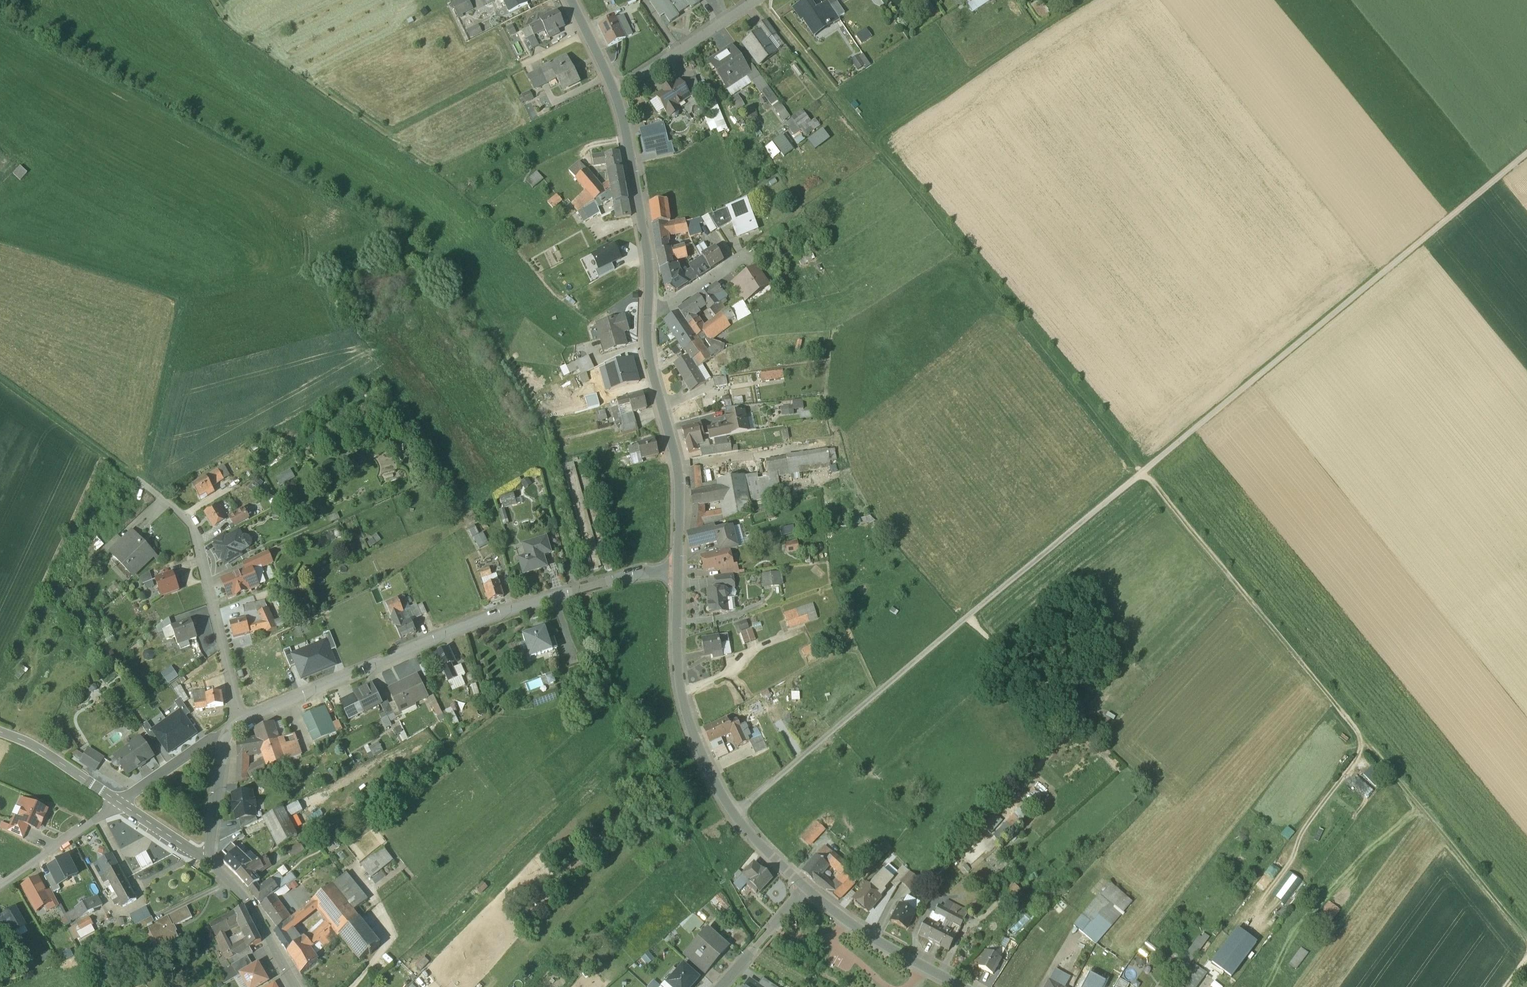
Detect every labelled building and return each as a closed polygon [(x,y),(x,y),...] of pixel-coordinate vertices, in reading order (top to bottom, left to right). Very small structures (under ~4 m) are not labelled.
[(454,3),(460,15),(472,9),(467,0),(460,0),(454,3)] [(509,13),(527,4),(525,0),(503,0),(509,13)] [(667,0),(654,0),(650,3),(660,19),(664,16),(670,24),(679,18),(677,15),(672,9),(671,7),(667,0)] [(667,0),(671,7),(672,9),(677,15),(690,7),(691,9),(700,3),(698,0),(667,0)] [(816,12),(807,0),(793,9),(801,21),(803,20),(811,33),(818,29),(820,31),(827,26),(827,27),(830,25),(829,24),(832,22),(834,25),(834,24),(831,19),(823,7),(816,12)] [(973,11),(990,2),(989,0),(970,0),(968,1),(973,11)] [(844,14),(836,2),(830,6),(836,15),(838,18),(844,14)] [(460,15),(454,3),(451,4),(457,16),(460,15)] [(830,6),(828,4),(823,7),(831,19),(836,15),(830,6)] [(557,12),(540,20),(541,23),(545,30),(549,39),(559,34),(558,31),(564,28),(557,12)] [(615,19),(625,39),(633,35),(623,15),(615,19)] [(625,39),(615,19),(599,27),(609,47),(625,39)] [(541,23),(530,28),(533,36),(534,36),(545,30),(541,23)] [(774,35),(765,23),(759,27),(768,40),(774,35)] [(530,28),(522,32),(526,39),(527,39),(533,36),(530,28)] [(473,29),(467,32),(470,38),(476,35),(473,29)] [(771,49),(760,34),(745,45),(759,64),(767,58),(765,54),(771,49)] [(533,36),(527,39),(533,50),(539,47),(534,36),(533,36)] [(746,69),(732,48),(723,54),(725,56),(720,60),(719,59),(711,64),(725,84),(731,80),(733,83),(741,78),(740,76),(744,73),(747,71),(746,69)] [(862,52),(851,59),(859,70),(870,63),(862,52)] [(579,83),(566,58),(551,66),(551,65),(549,65),(550,66),(541,71),(548,84),(557,79),(563,91),(579,83)] [(752,65),(746,69),(747,71),(744,73),(751,83),(760,77),(752,65)] [(548,84),(541,71),(535,74),(541,87),(548,84)] [(541,87),(535,74),(528,78),(535,90),(541,87)] [(695,78),(682,87),(689,98),(700,91),(695,78)] [(679,82),(671,87),(671,86),(663,92),(656,97),(670,118),(671,117),(673,118),(674,118),(675,118),(677,117),(677,116),(678,114),(677,113),(679,112),(677,109),(677,106),(689,98),(682,87),(679,82)] [(530,94),(522,97),(525,104),(533,101),(530,94)] [(737,106),(743,102),(738,95),(733,99),(737,106)] [(721,112),(707,118),(712,131),(726,125),(721,112)] [(802,112),(792,120),(800,130),(803,128),(810,122),(802,112)] [(810,122),(803,128),(807,134),(819,124),(815,119),(810,122)] [(663,125),(640,131),(646,155),(655,152),(669,149),(668,145),(663,125)] [(824,129),(808,140),(816,150),(831,138),(824,129)] [(773,159),(781,153),(783,156),(794,149),(784,134),(765,147),(773,159)] [(675,155),(672,144),(668,145),(669,149),(655,152),(657,159),(675,155)] [(622,171),(621,163),(619,153),(605,156),(607,165),(608,165),(610,173),(622,171)] [(594,168),(607,165),(605,156),(592,158),(594,168)] [(580,164),(569,173),(575,180),(586,171),(580,164)] [(33,177),(26,171),(18,179),(26,185),(33,177)] [(602,189),(586,171),(575,180),(586,193),(594,203),(595,203),(606,195),(602,189)] [(622,171),(610,173),(611,183),(613,189),(625,186),(622,171)] [(537,173),(526,182),(533,190),(544,181),(537,173)] [(611,183),(602,189),(606,195),(613,191),(613,189),(611,183)] [(625,186),(613,189),(613,191),(614,198),(617,212),(629,209),(625,186)] [(606,195),(595,203),(598,209),(614,198),(613,191),(606,195)] [(586,193),(571,205),(578,213),(594,204),(594,203),(586,193)] [(557,196),(547,204),(553,210),(562,202),(557,196)] [(667,201),(649,204),(652,226),(666,224),(670,223),(669,217),(667,201)] [(743,202),(713,214),(713,213),(708,215),(718,230),(733,222),(738,235),(753,230),(743,202)] [(598,209),(595,203),(594,203),(594,204),(578,213),(585,224),(600,214),(598,209)] [(617,212),(615,212),(615,217),(616,220),(631,217),(629,209),(617,212)] [(615,212),(602,218),(603,222),(615,217),(615,212)] [(698,219),(685,224),(687,229),(690,238),(703,234),(698,219)] [(684,220),(673,222),(674,232),(676,231),(687,229),(685,224),(684,220)] [(670,223),(666,224),(667,232),(668,237),(675,236),(675,235),(674,232),(673,222),(670,223)] [(666,224),(652,226),(653,236),(658,234),(667,232),(666,224)] [(667,232),(658,234),(660,245),(668,243),(668,237),(667,232)] [(660,245),(655,246),(655,245),(656,254),(660,271),(674,268),(672,262),(672,260),(674,259),(672,250),(669,251),(668,243),(660,245)] [(704,244),(695,249),(700,257),(701,256),(709,252),(704,244)] [(599,254),(592,258),(599,270),(599,271),(611,265),(620,260),(614,247),(609,249),(608,248),(599,252),(599,254)] [(684,247),(672,250),(674,259),(672,260),(672,262),(687,258),(684,247)] [(809,254),(805,247),(794,252),(798,260),(803,257),(803,258),(804,258),(804,257),(809,254)] [(723,261),(715,248),(709,252),(701,256),(703,259),(705,263),(706,264),(710,270),(723,261)] [(703,259),(691,267),(691,270),(690,271),(696,279),(710,270),(706,264),(705,263),(703,259)] [(595,273),(599,280),(615,271),(611,265),(599,271),(599,270),(595,273)] [(674,268),(660,271),(665,290),(675,293),(696,279),(690,271),(682,277),(680,273),(679,274),(677,274),(676,272),(674,268)] [(756,268),(738,280),(748,295),(750,298),(768,286),(756,268)] [(748,295),(738,280),(731,285),(741,300),(748,295)] [(716,284),(698,297),(705,306),(709,311),(720,303),(722,306),(726,303),(724,300),(727,298),(716,284)] [(698,297),(679,312),(679,313),(688,325),(696,319),(693,315),(705,306),(698,297)] [(742,301),(725,311),(726,311),(721,314),(728,323),(735,319),(736,322),(747,316),(750,315),(742,301)] [(688,325),(679,313),(665,323),(688,357),(691,361),(694,360),(699,368),(703,365),(724,350),(725,345),(711,340),(707,339),(703,334),(697,338),(688,325)] [(721,314),(715,319),(715,318),(708,324),(717,336),(730,326),(728,323),(721,314)] [(624,318),(597,326),(605,353),(626,347),(623,335),(628,333),(624,318)] [(696,319),(688,325),(697,338),(703,334),(702,328),(696,319)] [(717,336),(708,324),(702,328),(703,334),(707,339),(711,340),(717,336)] [(594,369),(589,357),(578,362),(584,374),(594,369)] [(688,357),(674,365),(690,392),(705,383),(691,361),(688,357)] [(598,371),(605,396),(642,386),(635,359),(616,364),(617,366),(598,371)] [(711,379),(703,365),(699,368),(694,360),(691,361),(705,383),(711,379)] [(782,370),(762,373),(763,382),(783,380),(782,370)] [(726,377),(712,379),(715,388),(727,385),(726,377)] [(642,395),(625,400),(627,408),(631,407),(633,414),(646,410),(642,395)] [(585,398),(588,409),(599,406),(596,396),(585,398)] [(792,401),(793,410),(803,409),(802,399),(792,401)] [(625,400),(617,402),(619,410),(627,408),(625,400)] [(617,402),(610,404),(616,425),(622,423),(622,420),(619,410),(617,402)] [(738,406),(725,408),(727,415),(739,413),(738,406)] [(782,416),(793,414),(792,406),(781,407),(782,416)] [(599,422),(607,420),(605,411),(597,413),(599,422)] [(728,425),(707,430),(710,440),(747,431),(743,412),(739,413),(727,415),(726,415),(727,416),(726,416),(726,417),(727,417),(728,422),(728,423),(728,425)] [(634,416),(630,417),(630,418),(622,420),(622,423),(623,427),(620,427),(623,436),(638,431),(634,416)] [(697,424),(682,429),(689,453),(698,451),(696,444),(703,442),(701,436),(697,424)] [(726,439),(714,441),(715,446),(717,455),(731,452),(731,447),(730,445),(727,445),(726,439)] [(655,441),(638,445),(638,446),(640,454),(642,460),(658,456),(655,441)] [(638,446),(628,448),(630,456),(640,454),(638,446)] [(702,457),(717,455),(715,446),(702,450),(702,457)] [(828,450),(786,456),(787,460),(789,474),(830,467),(831,467),(831,466),(829,460),(828,451),(828,450)] [(834,450),(828,451),(829,460),(836,459),(834,450)] [(787,460),(755,465),(757,474),(758,479),(778,476),(789,474),(787,460)] [(718,482),(701,486),(700,482),(701,482),(701,476),(700,477),(699,467),(690,468),(691,495),(692,495),(719,489),(718,482)] [(218,470),(206,477),(211,487),(223,479),(218,470)] [(287,472),(279,477),(283,484),(291,479),(287,472)] [(757,474),(744,476),(748,502),(781,496),(778,476),(758,479),(757,474)] [(744,476),(718,481),(719,489),(721,501),(723,511),(724,516),(725,520),(750,515),(748,502),(744,476)] [(211,487),(206,477),(192,485),(200,498),(206,494),(207,497),(215,492),(211,487)] [(719,489),(692,495),(693,507),(703,505),(721,501),(719,489)] [(515,495),(500,499),(503,509),(500,510),(504,527),(510,525),(505,508),(518,504),(515,495)] [(703,505),(693,507),(693,515),(691,533),(702,529),(703,524),(704,515),(703,505)] [(226,520),(218,506),(212,509),(209,509),(208,510),(207,513),(205,514),(214,527),(226,520)] [(243,510),(229,518),(235,528),(248,520),(243,510)] [(704,515),(703,524),(724,516),(723,511),(704,515)] [(724,516),(703,524),(702,529),(725,521),(725,520),(724,516)] [(781,534),(795,533),(794,525),(781,526),(781,534)] [(714,527),(688,535),(690,548),(702,545),(718,541),(716,533),(714,527)] [(342,528),(339,528),(335,531),(334,534),(336,538),(339,539),(343,538),(345,536),(345,532),(344,530),(342,528)] [(477,528),(470,530),(473,536),(479,533),(477,528)] [(731,528),(720,531),(721,532),(716,533),(718,541),(719,547),(735,543),(731,528)] [(132,532),(123,541),(127,546),(136,537),(132,532)] [(382,540),(376,532),(371,536),(373,538),(367,542),(370,547),(375,543),(376,544),(382,540)] [(215,546),(225,564),(240,556),(239,554),(240,551),(244,549),(246,549),(249,547),(250,545),(250,542),(249,540),(247,538),(245,538),(243,538),(242,539),(238,533),(228,539),(215,546)] [(225,534),(212,541),(215,546),(228,539),(225,534)] [(487,544),(483,535),(476,538),(480,548),(487,544)] [(152,556),(136,539),(137,538),(136,537),(127,546),(123,541),(110,553),(132,576),(154,556),(153,555),(152,556)] [(546,538),(523,545),(526,555),(519,558),(524,574),(546,567),(543,556),(551,553),(546,538)] [(799,540),(786,541),(787,552),(800,551),(799,540)] [(110,550),(102,543),(89,556),(97,564),(110,550)] [(735,543),(719,547),(721,553),(729,551),(737,549),(735,543)] [(721,553),(702,558),(705,570),(714,568),(717,570),(721,569),(733,566),(733,565),(729,551),(721,553)] [(267,552),(243,563),(246,570),(251,568),(252,569),(261,565),(262,567),(272,563),(267,552)] [(733,566),(721,569),(723,576),(732,574),(739,573),(737,564),(733,565),(733,566)] [(261,565),(252,569),(255,578),(263,575),(264,572),(262,567),(261,565)] [(246,570),(221,579),(229,598),(237,595),(246,592),(246,591),(258,587),(258,586),(255,578),(252,569),(251,568),(246,570)] [(489,568),(479,571),(481,579),(492,575),(489,568)] [(153,581),(149,571),(139,579),(141,585),(153,581)] [(317,575),(310,572),(306,579),(312,582),(317,575)] [(173,573),(155,579),(161,596),(179,590),(173,573)] [(781,573),(764,575),(766,588),(783,586),(781,573)] [(723,576),(714,577),(716,590),(726,589),(726,590),(734,589),(732,574),(723,576)] [(263,575),(255,578),(258,586),(264,584),(265,582),(263,575)] [(499,582),(484,586),(488,602),(504,597),(499,582)] [(716,590),(708,591),(709,605),(708,605),(709,613),(710,612),(711,614),(728,612),(726,599),(731,594),(726,590),(726,589),(716,590)] [(398,599),(386,605),(391,617),(399,614),(403,612),(398,599)] [(264,601),(242,606),(244,614),(256,611),(257,614),(268,608),(264,601)] [(813,604),(784,615),(789,629),(817,619),(813,604)] [(257,614),(261,623),(265,630),(264,630),(266,633),(277,629),(277,628),(274,622),(268,608),(257,614)] [(411,621),(404,624),(399,614),(391,617),(401,639),(416,633),(411,621)] [(156,628),(158,634),(164,632),(172,629),(171,627),(168,618),(156,628)] [(246,619),(230,623),(233,638),(250,634),(250,633),(248,626),(246,619)] [(282,619),(274,622),(277,628),(284,624),(282,619)] [(190,621),(171,627),(172,629),(164,632),(166,640),(175,637),(177,645),(195,638),(190,621)] [(746,622),(739,624),(742,631),(748,629),(746,622)] [(261,623),(248,626),(250,633),(264,630),(265,630),(261,623)] [(545,628),(522,636),(525,643),(521,645),(524,652),(533,649),(535,657),(543,654),(553,651),(552,650),(556,649),(554,640),(549,641),(545,628)] [(756,641),(752,630),(747,632),(750,642),(756,641)] [(327,640),(331,650),(336,648),(330,632),(323,635),(325,640),(327,640)] [(746,632),(740,634),(744,645),(750,643),(746,632)] [(727,636),(719,637),(720,645),(729,644),(727,636)] [(719,637),(702,640),(705,657),(712,656),(713,659),(723,657),(720,645),(719,637)] [(302,679),(337,665),(331,650),(327,640),(325,640),(293,653),(291,654),(296,665),(302,679)] [(729,644),(720,645),(723,657),(731,655),(729,644)] [(812,645),(802,651),(805,658),(816,652),(812,645)] [(296,665),(291,654),(293,653),(290,648),(284,651),(290,667),(296,665)] [(448,649),(436,655),(442,668),(448,682),(457,678),(451,664),(454,662),(448,649)] [(553,651),(543,654),(545,662),(559,657),(556,649),(552,650),(553,651)] [(430,674),(425,664),(419,666),(425,677),(430,674)] [(161,673),(168,683),(178,676),(171,667),(161,673)] [(426,695),(417,675),(402,682),(403,684),(389,690),(395,701),(399,710),(400,710),(414,703),(413,702),(426,695)] [(558,679),(530,690),(534,700),(545,695),(547,700),(560,695),(558,689),(564,686),(561,678),(558,679)] [(371,684),(354,693),(355,695),(364,712),(380,704),(381,703),(371,684)] [(221,693),(206,695),(207,700),(208,708),(223,706),(221,693)] [(350,719),(364,712),(355,695),(341,702),(350,719)] [(181,710),(185,717),(190,714),(180,699),(175,703),(181,710)] [(207,700),(194,702),(195,709),(208,708),(207,700)] [(387,700),(381,703),(380,704),(386,717),(394,714),(389,704),(387,700)] [(395,701),(389,704),(394,714),(396,718),(402,715),(400,710),(399,710),(395,701)] [(442,714),(438,705),(433,707),(437,717),(442,714)] [(324,707),(302,717),(314,742),(336,733),(334,728),(332,724),(324,707)] [(748,708),(740,712),(743,719),(751,715),(748,708)] [(185,717),(181,710),(166,720),(182,743),(196,733),(185,717)] [(727,719),(704,730),(710,744),(731,734),(741,729),(737,721),(729,724),(727,719)] [(182,743),(166,720),(152,730),(157,737),(168,753),(182,743)] [(152,741),(157,737),(152,730),(147,722),(142,726),(152,741)] [(274,724),(254,731),(257,739),(258,739),(259,747),(280,741),(280,740),(274,724)] [(398,736),(405,733),(401,725),(395,729),(398,736)] [(741,729),(731,734),(737,747),(747,743),(741,729)] [(759,732),(748,738),(752,747),(764,741),(759,732)] [(294,735),(280,740),(280,741),(285,762),(301,756),(294,735)] [(141,738),(114,757),(116,758),(114,759),(113,761),(113,762),(113,764),(114,765),(115,766),(116,766),(118,766),(120,765),(125,772),(129,773),(137,767),(137,768),(145,763),(144,762),(151,758),(152,754),(141,738)] [(257,739),(237,742),(238,757),(247,755),(252,754),(260,753),(259,747),(258,739),(257,739)] [(280,741),(259,747),(260,753),(262,753),(265,759),(268,769),(285,762),(280,741)] [(764,741),(752,747),(756,755),(768,749),(764,741)] [(383,751),(378,743),(370,747),(374,756),(383,751)] [(723,745),(713,750),(716,758),(726,753),(723,745)] [(103,758),(89,749),(81,761),(95,771),(103,758)] [(247,755),(238,757),(237,783),(238,783),(247,779),(247,770),(247,755)] [(265,759),(249,767),(249,770),(247,770),(247,779),(268,769),(265,759)] [(1364,775),(1374,786),(1383,778),(1373,767),(1364,775)] [(1365,804),(1375,790),(1352,773),(1342,787),(1365,804)] [(252,792),(233,795),(234,803),(232,803),(233,811),(235,811),(237,819),(239,819),(255,817),(254,808),(256,808),(255,800),(253,800),(252,792)] [(292,816),(304,810),(300,801),(287,807),(292,816)] [(46,810),(29,803),(26,810),(23,809),(19,819),(18,821),(28,826),(36,829),(40,822),(41,823),(43,818),(42,817),(46,810)] [(283,809),(277,812),(263,819),(278,848),(297,836),(283,809)] [(993,815),(982,829),(990,836),(1002,823),(993,815)] [(28,826),(18,821),(19,819),(13,816),(7,831),(23,838),(28,826)] [(255,817),(239,819),(241,827),(242,830),(258,822),(255,817)] [(825,829),(817,822),(813,827),(820,834),(825,829)] [(1275,829),(1283,835),(1289,826),(1287,827),(1275,829)] [(820,834),(813,827),(801,839),(809,846),(820,834)] [(231,844),(223,852),(229,858),(237,850),(231,844)] [(299,845),(288,853),(292,859),(304,850),(301,845),(299,845)] [(832,853),(824,847),(817,855),(825,862),(826,860),(832,853)] [(392,861),(382,849),(362,864),(372,877),(392,861)] [(252,864),(237,850),(229,858),(224,863),(237,875),(244,870),(245,869),(252,864)] [(136,858),(143,869),(153,864),(146,852),(136,858)] [(848,868),(832,853),(826,860),(842,875),(844,873),(848,868)] [(111,854),(98,861),(102,868),(115,860),(111,854)] [(825,862),(817,855),(802,872),(813,881),(819,875),(827,865),(825,862)] [(77,875),(68,856),(57,861),(58,863),(49,867),(52,873),(58,886),(68,881),(68,880),(77,875)] [(264,858),(259,861),(263,869),(269,865),(264,858)] [(125,879),(115,860),(102,868),(105,874),(109,881),(112,886),(125,879)] [(1275,860),(1259,883),(1266,888),(1282,866),(1275,860)] [(252,864),(245,869),(244,870),(237,875),(243,882),(250,877),(253,876),(263,869),(259,861),(253,864),(252,864)] [(754,862),(742,875),(748,882),(749,882),(761,868),(761,869),(754,862)] [(890,884),(896,889),(901,882),(910,873),(902,867),(892,878),(894,880),(890,884)] [(772,878),(761,868),(749,882),(758,891),(759,892),(772,878)] [(890,884),(894,880),(892,878),(883,871),(877,878),(876,877),(868,886),(881,897),(886,892),(884,891),(890,884)] [(58,886),(52,873),(45,877),(51,890),(53,893),(60,889),(58,886)] [(919,881),(910,873),(901,882),(911,891),(919,881)] [(105,874),(100,877),(104,883),(109,881),(105,874)] [(278,874),(271,879),(271,880),(279,890),(284,887),(286,886),(286,887),(296,880),(296,879),(292,874),(283,880),(278,874)] [(348,905),(352,911),(367,899),(346,874),(332,885),(348,905)] [(733,884),(740,890),(748,882),(742,875),(733,884)] [(826,883),(819,875),(813,881),(822,888),(826,883)] [(841,876),(832,884),(833,886),(828,893),(838,900),(849,891),(847,890),(853,885),(844,877),(842,875),(841,876)] [(250,877),(243,882),(249,889),(256,884),(255,884),(253,881),(250,877)] [(46,893),(38,878),(23,886),(37,911),(49,904),(51,903),(46,893)] [(112,887),(106,891),(110,897),(116,893),(118,898),(121,902),(123,907),(136,900),(125,879),(112,886),(112,887)] [(259,888),(252,893),(260,904),(279,890),(271,880),(259,888)] [(758,891),(749,882),(748,882),(746,884),(756,893),(758,891)] [(826,883),(822,888),(828,893),(833,886),(832,884),(826,883)] [(256,884),(249,889),(252,893),(259,888),(256,884)] [(1013,884),(1002,895),(1008,902),(1020,891),(1013,884)] [(1100,895),(1074,927),(1095,945),(1132,903),(1109,884),(1100,895)] [(332,885),(312,902),(318,909),(328,921),(348,905),(332,885)] [(866,885),(853,900),(855,902),(855,905),(858,907),(861,907),(867,911),(870,911),(881,897),(868,886),(866,885)] [(53,893),(51,890),(46,893),(51,903),(49,904),(52,910),(60,906),(53,893)] [(715,896),(725,909),(730,905),(720,892),(715,896)] [(289,919),(273,896),(261,905),(277,928),(289,919)] [(97,897),(76,908),(81,917),(102,906),(97,897)] [(312,902),(281,926),(286,934),(318,909),(312,902)] [(943,908),(939,906),(935,914),(946,920),(950,912),(954,906),(946,902),(943,908)] [(348,905),(328,921),(340,936),(359,919),(352,911),(348,905)] [(915,913),(900,905),(891,921),(907,929),(915,913)] [(1316,922),(1328,931),(1340,914),(1328,905),(1316,922)] [(968,913),(954,906),(950,912),(964,920),(968,913)] [(155,923),(147,927),(148,929),(149,929),(149,928),(150,928),(156,939),(160,936),(165,945),(167,943),(170,950),(178,946),(175,939),(178,937),(173,927),(192,917),(187,907),(155,923)] [(244,907),(224,917),(229,928),(240,923),(244,932),(254,927),(244,907)] [(25,926),(15,909),(2,916),(3,919),(9,929),(11,933),(25,926)] [(964,920),(950,912),(946,920),(960,928),(964,920)] [(692,934),(702,921),(694,915),(683,927),(692,934)] [(152,917),(135,925),(139,932),(147,927),(155,923),(152,917)] [(224,917),(209,925),(219,944),(225,941),(222,933),(225,932),(224,931),(229,928),(224,917)] [(3,919),(0,920),(0,927),(3,932),(9,929),(3,919)] [(359,919),(340,936),(360,961),(365,957),(371,952),(380,945),(359,919)] [(91,925),(89,926),(85,920),(74,926),(81,938),(94,931),(91,925)] [(942,928),(927,920),(919,935),(934,943),(942,928)] [(286,934),(281,926),(274,932),(287,953),(294,946),(286,934)] [(244,932),(247,939),(244,940),(248,948),(250,947),(261,941),(254,927),(244,932)] [(322,928),(308,941),(313,946),(318,942),(324,936),(326,934),(322,928)] [(708,928),(701,936),(704,939),(692,952),(709,968),(710,967),(707,965),(720,951),(722,953),(729,946),(708,928)] [(948,932),(942,928),(934,943),(949,951),(959,932),(950,928),(948,932)] [(1212,964),(1231,978),(1257,942),(1237,928),(1212,964)] [(326,934),(324,936),(329,942),(336,936),(331,929),(326,934)] [(324,936),(318,942),(324,947),(329,942),(324,936)] [(1188,952),(1196,957),(1206,940),(1198,936),(1188,952)] [(287,953),(295,963),(309,950),(313,946),(308,941),(304,937),(294,946),(287,953)] [(244,940),(232,946),(236,955),(237,955),(248,948),(244,940)] [(236,955),(232,946),(229,948),(225,941),(219,944),(227,960),(236,955)] [(998,947),(991,944),(987,953),(993,956),(998,947)] [(248,948),(237,955),(240,960),(247,956),(253,952),(250,947),(248,948)] [(1308,955),(1300,949),(1288,965),(1296,971),(1308,955)] [(309,950),(295,963),(301,974),(317,961),(309,950)] [(41,953),(43,959),(51,957),(49,951),(41,953)] [(374,957),(371,952),(365,957),(368,962),(374,957)] [(709,968),(692,952),(687,957),(705,973),(709,968)] [(987,953),(986,952),(978,968),(992,975),(1000,959),(993,956),(987,953)] [(240,960),(232,965),(238,976),(241,975),(241,974),(254,967),(247,956),(240,960)] [(380,973),(389,965),(383,959),(375,967),(380,973)] [(1144,963),(1141,965),(1140,967),(1141,970),(1144,972),(1148,971),(1150,968),(1150,965),(1147,963),(1144,963)] [(241,974),(241,975),(248,986),(258,986),(268,981),(258,964),(254,967),(241,974)] [(683,965),(667,983),(672,986),(691,986),(698,978),(683,965)] [(1181,984),(1184,986),(1197,986),(1199,984),(1197,983),(1202,977),(1192,970),(1181,984)] [(1055,972),(1049,983),(1056,986),(1065,986),(1064,986),(1068,979),(1055,972)] [(758,985),(761,986),(776,986),(762,978),(758,985)]
